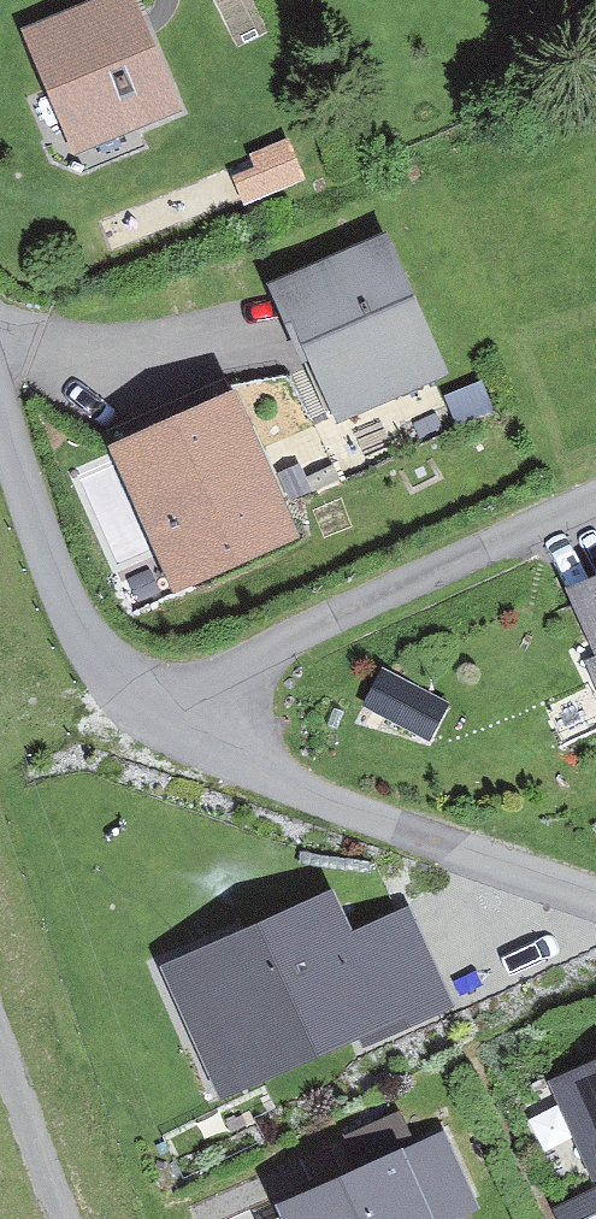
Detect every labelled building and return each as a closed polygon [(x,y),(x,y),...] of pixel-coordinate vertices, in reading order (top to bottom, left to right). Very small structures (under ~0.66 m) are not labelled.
[(167,111),(129,20),(50,54),(88,145),(167,111)] [(315,354),(331,347),(362,417),(447,380),(393,259),(293,304),(315,354)] [(280,528),(230,418),(135,461),(184,571),(280,528)] [(570,592),(595,649),(595,580),(570,592)] [(587,661),(595,681),(595,657),(587,661)] [(418,691),(400,723),(428,737),(444,705),(418,691)] [(331,889),(154,964),(215,1106),(451,1005),(409,907),(349,932),(331,889)] [(595,1171),(595,1056),(547,1078),(590,1174),(595,1171)] [(443,1131),(283,1210),(287,1218),(466,1218),(483,1211),(443,1131)]
